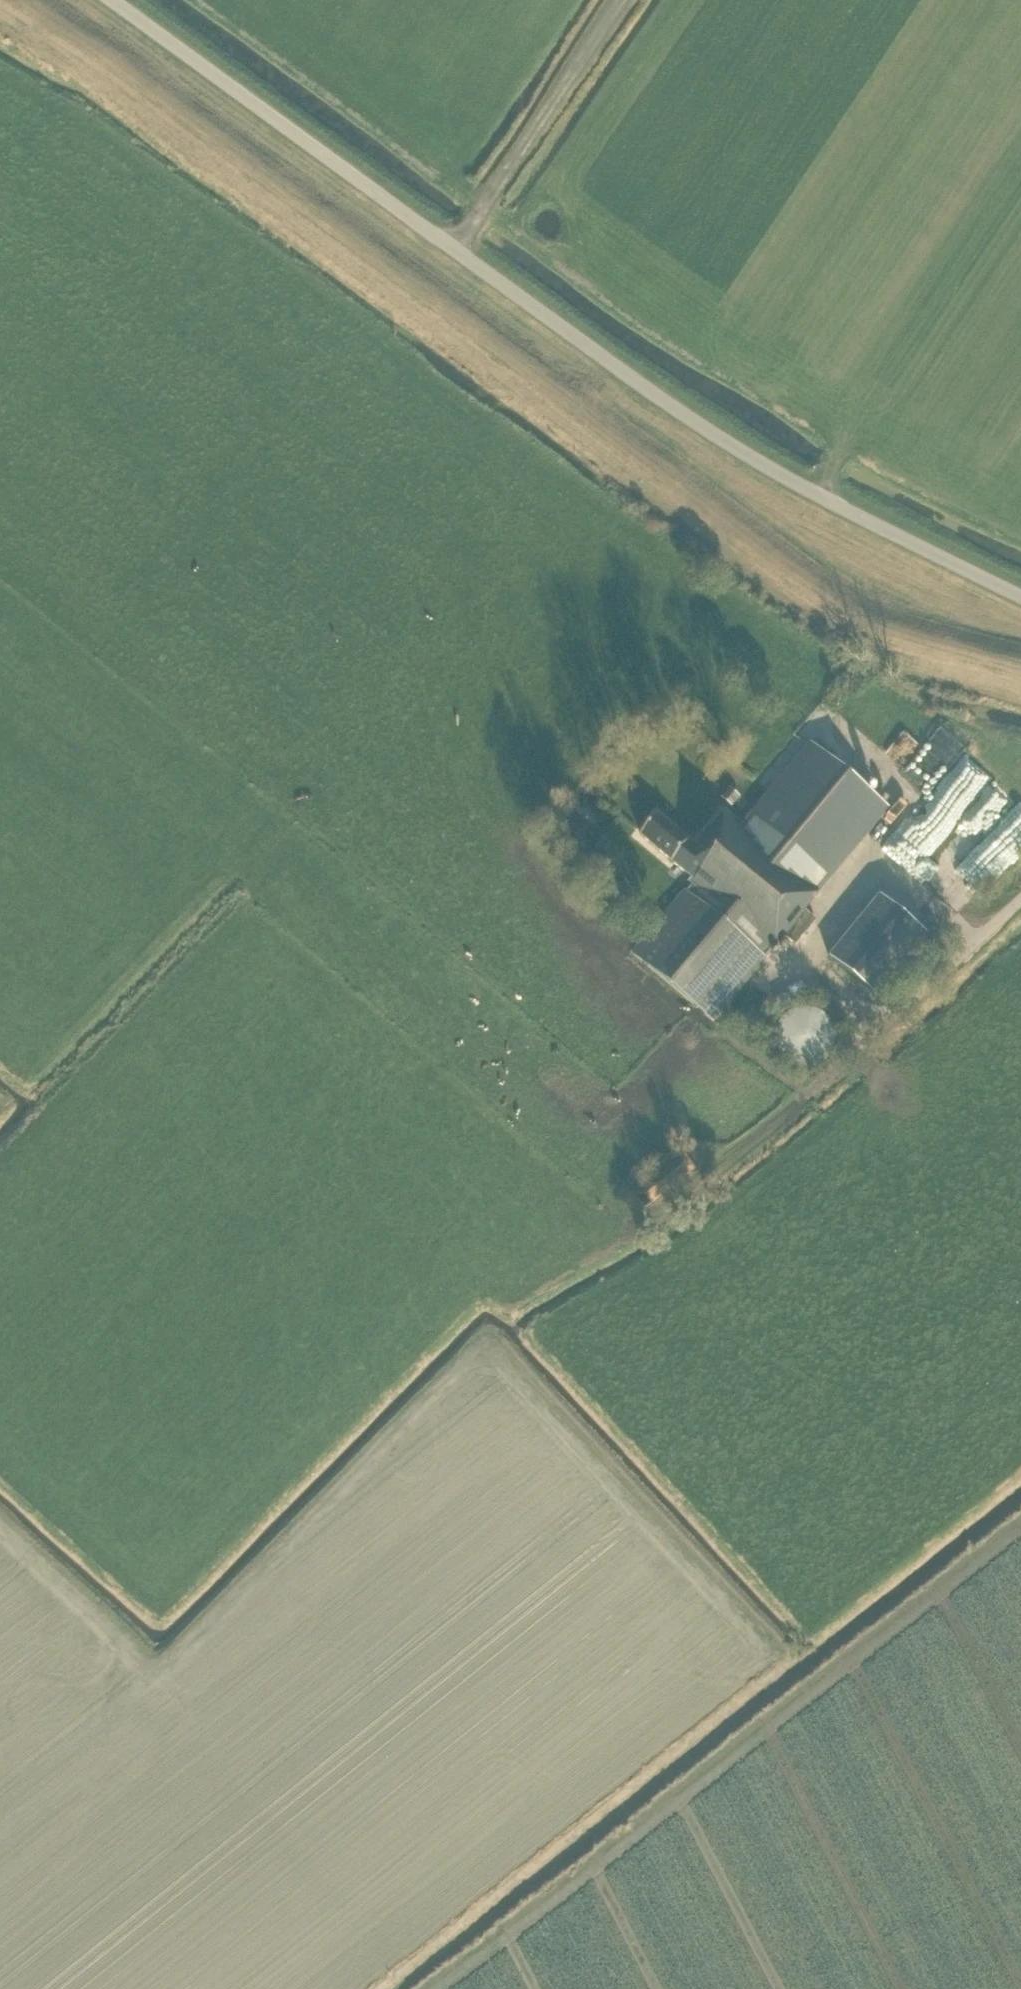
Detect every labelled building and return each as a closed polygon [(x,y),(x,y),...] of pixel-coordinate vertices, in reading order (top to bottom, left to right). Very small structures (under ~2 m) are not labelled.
[(905,766),(934,788),(966,747),(940,727),(918,755),(903,743),(896,751),(909,761),(905,766)] [(635,956),(713,1022),(771,952),(772,952),(777,947),(779,950),(788,940),(795,946),(816,921),(806,912),(820,896),(816,892),(827,878),(830,881),(890,808),(811,743),(751,815),(755,819),(747,829),(725,811),(695,847),(658,815),(641,836),(692,879),(689,883),(694,886),(635,956)] [(927,935),(881,897),(830,959),(876,997),(927,935)] [(777,1029),(775,1039),(777,1048),(781,1056),(788,1063),(796,1067),(805,1069),(815,1067),(823,1063),(830,1056),(834,1048),(835,1039),(834,1029),(830,1021),(823,1014),(815,1010),(805,1009),(796,1010),(788,1014),(781,1021),(777,1029)] [(683,1150),(632,1192),(646,1209),(696,1168),(701,1163),(694,1155),(690,1158),(683,1150)]
